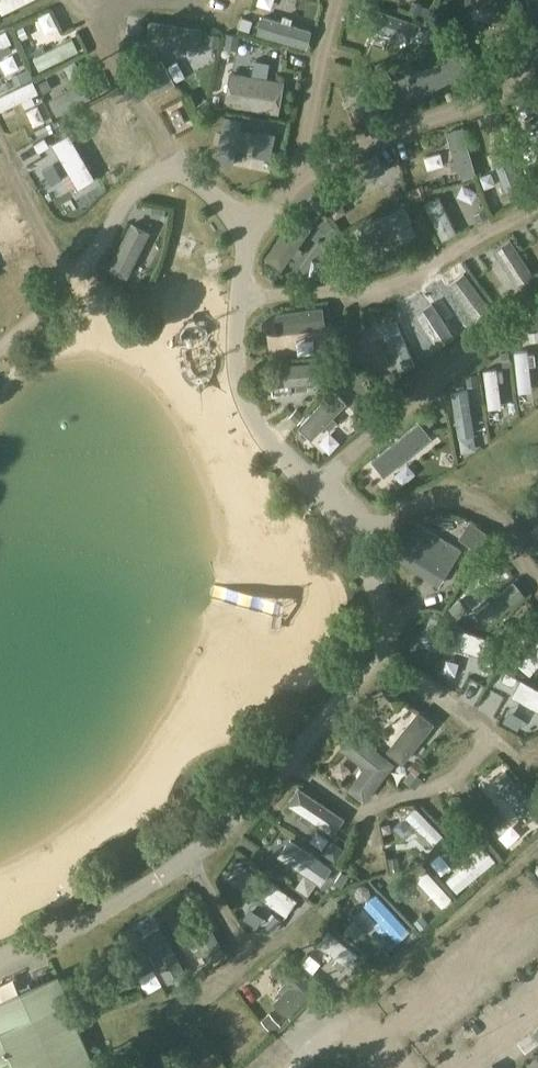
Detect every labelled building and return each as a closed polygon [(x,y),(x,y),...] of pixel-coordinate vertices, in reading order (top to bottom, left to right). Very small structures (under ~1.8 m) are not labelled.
[(28,0),(0,0),(0,7),(3,13),(28,0)] [(412,0),(411,0),(408,9),(419,13),(422,3),(412,0)] [(509,10),(511,0),(467,0),(509,10)] [(537,30),(537,0),(528,0),(535,30),(537,30)] [(357,21),(409,39),(415,20),(363,2),(357,21)] [(264,15),(259,31),(305,45),(310,29),(264,15)] [(254,18),(243,16),(240,26),(251,29),(254,18)] [(150,19),(146,40),(179,46),(178,51),(188,52),(188,47),(199,48),(203,28),(150,19)] [(70,23),(24,43),(29,55),(76,35),(70,23)] [(24,25),(17,29),(22,38),(29,35),(24,25)] [(438,28),(434,38),(446,42),(449,32),(438,28)] [(13,41),(7,30),(0,33),(0,54),(1,55),(13,50),(9,43),(13,41)] [(239,34),(228,32),(225,45),(236,48),(239,34)] [(210,33),(208,44),(217,45),(218,34),(210,33)] [(34,56),(40,69),(79,49),(73,37),(34,56)] [(409,76),(419,94),(468,68),(458,50),(409,76)] [(176,82),(163,58),(147,67),(159,91),(176,82)] [(17,83),(33,76),(29,68),(14,75),(17,83)] [(219,79),(217,96),(228,98),(227,103),(282,113),(287,79),(233,70),(231,81),(219,79)] [(387,70),(378,75),(385,86),(394,80),(387,70)] [(40,81),(45,91),(53,87),(48,77),(40,81)] [(50,100),(57,114),(100,91),(92,77),(50,100)] [(368,79),(353,85),(366,122),(381,116),(368,79)] [(34,80),(0,96),(0,111),(22,100),(26,107),(35,102),(32,95),(39,92),(34,80)] [(176,125),(179,126),(185,123),(186,120),(181,109),(177,108),(172,111),(171,114),(176,125)] [(237,146),(241,126),(243,118),(225,114),(216,160),(234,164),(237,146)] [(35,130),(38,137),(50,131),(46,124),(35,130)] [(475,171),(463,126),(447,130),(460,176),(475,171)] [(253,154),(271,157),(277,130),(259,127),(258,129),(254,149),(253,154)] [(527,130),(515,138),(526,154),(537,146),(527,130)] [(69,133),(53,141),(78,186),(95,177),(69,133)] [(45,136),(34,142),(37,149),(49,143),(45,136)] [(423,159),(440,153),(435,138),(418,143),(423,159)] [(247,153),(245,168),(260,171),(263,156),(247,153)] [(341,195),(385,169),(377,155),(333,181),(341,195)] [(511,155),(496,161),(510,199),(525,193),(511,155)] [(529,194),(537,190),(537,189),(535,182),(525,186),(529,194)] [(421,185),(411,189),(416,201),(426,197),(421,185)] [(428,206),(443,236),(455,230),(440,200),(428,206)] [(18,220),(10,202),(0,206),(0,228),(18,220)] [(151,215),(164,217),(165,208),(153,206),(151,215)] [(411,221),(404,206),(357,229),(364,244),(411,221)] [(474,212),(478,221),(488,216),(484,207),(474,212)] [(312,227),(296,215),(267,254),(283,266),(312,227)] [(328,216),(318,223),(325,232),(334,225),(328,216)] [(149,230),(133,222),(110,266),(127,275),(149,230)] [(510,240),(494,249),(515,284),(531,273),(510,240)] [(478,248),(466,258),(476,271),(489,261),(478,248)] [(465,273),(449,282),(471,316),(487,306),(465,273)] [(442,353),(457,344),(430,301),(415,311),(442,353)] [(324,327),(322,308),(277,313),(279,332),(324,327)] [(395,320),(381,326),(400,371),(415,364),(395,320)] [(530,341),(537,339),(537,330),(529,332),(530,341)] [(527,349),(514,350),(519,391),(532,389),(529,364),(535,363),(534,353),(528,354),(527,349)] [(328,380),(326,360),(272,365),(274,385),(296,383),(297,389),(307,388),(307,382),(328,380)] [(347,367),(341,374),(350,383),(357,376),(347,367)] [(497,367),(483,369),(488,408),(502,406),(497,367)] [(476,372),(466,374),(468,385),(478,383),(476,372)] [(467,388),(452,390),(459,436),(475,433),(467,388)] [(329,430),(337,421),(332,417),(346,402),(333,389),(298,425),(311,438),(324,425),(329,430)] [(290,414),(297,421),(304,414),(296,407),(290,414)] [(425,426),(434,419),(427,412),(419,418),(425,426)] [(384,472),(431,433),(425,426),(419,418),(372,457),(384,472)] [(520,516),(530,526),(537,518),(537,499),(520,516)] [(419,524),(396,558),(437,584),(459,550),(419,524)] [(467,544),(480,552),(492,535),(479,526),(467,544)] [(475,562),(487,575),(500,563),(488,550),(475,562)] [(486,626),(524,594),(513,581),(499,593),(495,589),(487,595),(491,600),(475,612),(486,626)] [(459,599),(448,608),(457,618),(468,610),(459,599)] [(441,623),(435,642),(483,656),(488,638),(441,623)] [(529,674),(537,664),(537,642),(518,664),(529,674)] [(485,659),(481,671),(491,674),(494,661),(485,659)] [(505,671),(501,679),(512,685),(517,677),(505,671)] [(512,694),(537,708),(537,689),(521,679),(512,694)] [(421,707),(389,747),(405,760),(437,720),(421,707)] [(356,727),(343,745),(366,763),(349,785),(366,799),(397,759),(356,727)] [(417,774),(423,767),(414,760),(408,767),(412,771),(417,774)] [(529,818),(537,810),(537,805),(506,769),(494,780),(529,818)] [(415,787),(422,779),(417,774),(412,771),(406,780),(415,787)] [(479,771),(461,787),(489,817),(507,801),(479,771)] [(344,818),(299,787),(288,803),(333,834),(344,818)] [(415,807),(406,816),(433,844),(443,835),(415,807)] [(279,854),(321,883),(332,866),(291,838),(279,854)] [(336,844),(328,845),(324,852),(336,860),(343,848),(336,844)] [(457,890),(495,861),(485,849),(448,878),(457,890)] [(399,858),(388,859),(390,870),(400,869),(399,858)] [(442,906),(453,897),(427,867),(416,877),(442,906)] [(259,870),(249,884),(289,915),(300,901),(259,870)] [(348,875),(341,870),(334,881),(341,886),(348,875)] [(364,904),(399,942),(410,931),(376,893),(364,904)] [(202,912),(185,922),(193,935),(188,938),(193,947),(198,944),(208,962),(225,952),(202,912)] [(421,915),(414,921),(422,929),(429,923),(421,915)] [(275,917),(267,927),(275,932),(282,922),(275,917)] [(167,981),(185,970),(158,925),(141,935),(167,981)] [(348,966),(358,954),(330,931),(320,943),(337,957),(333,962),(342,969),(346,964),(348,966)] [(391,955),(386,949),(379,949),(373,954),(382,963),(391,955)] [(286,952),(271,966),(290,985),(274,1000),(289,1015),(319,985),(286,952)] [(59,980),(35,990),(32,984),(21,989),(24,995),(0,1005),(0,1067),(96,1067),(59,980)] [(262,1019),(271,1032),(280,1025),(270,1013),(262,1019)] [(176,1067),(205,1067),(200,1056),(176,1067)]
